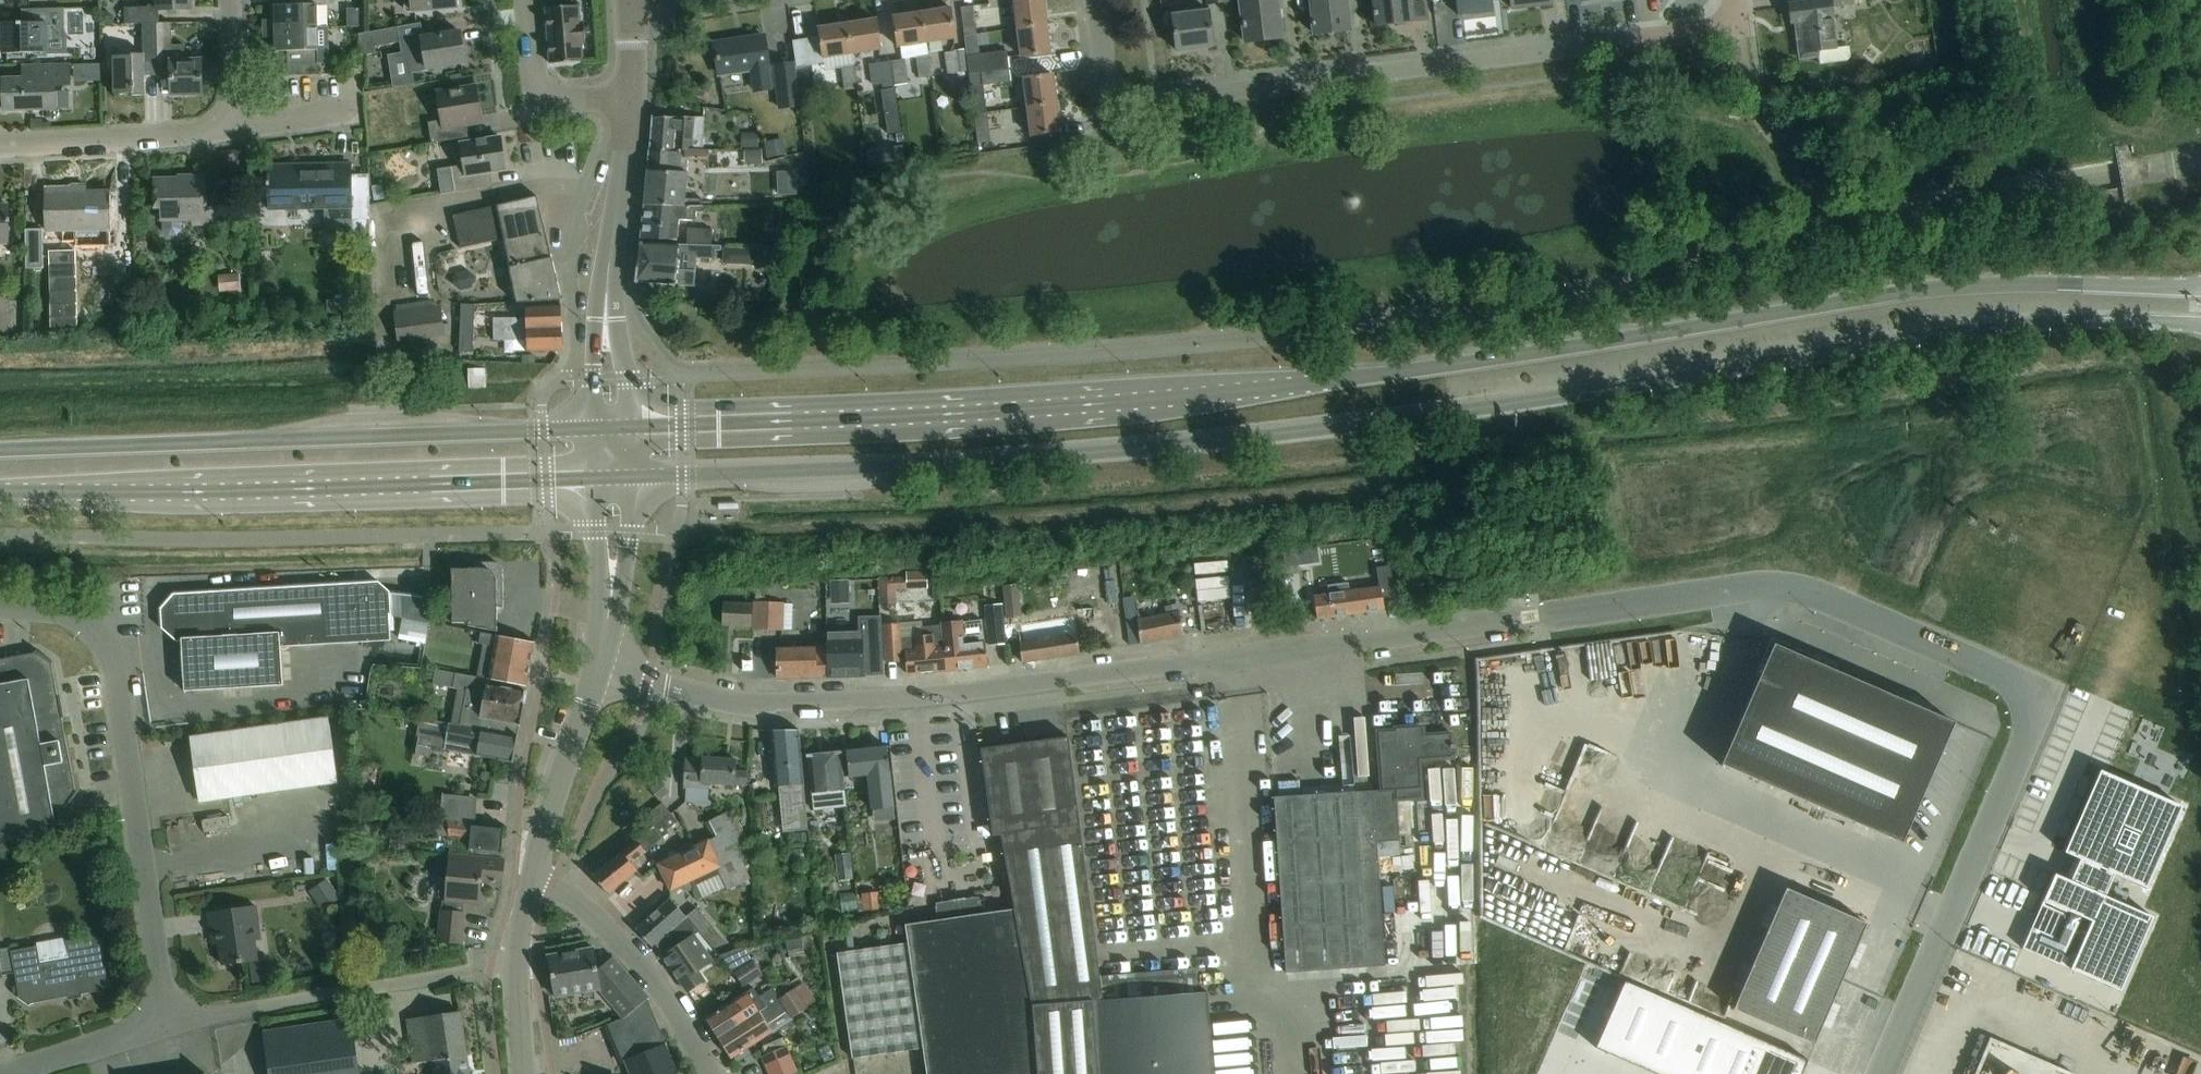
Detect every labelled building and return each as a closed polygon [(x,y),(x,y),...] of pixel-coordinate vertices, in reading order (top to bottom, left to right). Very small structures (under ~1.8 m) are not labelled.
[(124,8),(125,26),(142,25),(156,24),(158,24),(158,23),(157,10),(191,9),(191,0),(147,0),(147,7),(124,8)] [(317,28),(316,6),(321,6),(321,0),(290,0),(290,5),(275,5),(275,20),(263,20),(263,29),(317,28)] [(457,15),(456,0),(405,0),(404,1),(405,12),(409,15),(413,15),(413,19),(457,15)] [(1046,24),(1043,0),(1014,0),(1017,28),(1046,24)] [(1279,16),(1277,0),(1240,0),(1245,42),(1281,37),(1279,16)] [(1346,8),(1345,0),(1309,0),(1313,34),(1349,29),(1346,8)] [(1375,12),(1373,12),(1374,16),(1375,16),(1376,26),(1427,19),(1424,0),(1373,0),(1375,12)] [(1458,15),(1492,11),(1490,0),(1456,0),(1458,15)] [(1511,9),(1551,4),(1551,0),(1510,0),(1511,9)] [(1814,1),(1788,5),(1791,22),(1800,21),(1804,52),(1817,50),(1819,64),(1846,60),(1849,57),(1848,47),(1835,48),(1831,17),(1832,17),(1831,7),(1853,4),(1852,0),(1813,0),(1814,1)] [(578,5),(545,8),(550,64),(582,61),(581,43),(585,43),(584,23),(579,23),(578,5)] [(964,34),(976,33),(973,6),(961,7),(964,34)] [(64,8),(53,8),(21,9),(21,10),(31,10),(31,22),(1,23),(2,53),(48,52),(47,36),(64,33),(64,8)] [(922,12),(926,43),(955,39),(950,8),(922,12)] [(1172,15),(1173,27),(1176,51),(1213,46),(1209,10),(1172,15)] [(107,11),(100,11),(101,24),(111,24),(111,16),(107,11)] [(898,47),(926,43),(922,12),(893,16),(898,47)] [(847,23),(852,54),(880,50),(876,19),(847,23)] [(823,58),(852,54),(847,23),(818,28),(823,58)] [(157,76),(158,76),(157,68),(156,24),(142,25),(143,54),(112,55),(114,95),(132,94),(132,96),(144,95),(144,63),(157,63),(157,76)] [(157,68),(158,76),(170,75),(171,95),(201,94),(201,84),(201,67),(200,60),(184,60),(184,45),(171,45),(170,24),(156,24),(157,68)] [(1046,24),(1017,28),(1021,57),(1050,53),(1046,24)] [(317,28),(263,29),(264,37),(275,36),(276,51),(287,51),(287,65),(328,64),(328,28),(317,28)] [(396,29),(359,35),(363,57),(376,55),(375,47),(399,43),(398,41),(396,29)] [(400,52),(387,54),(392,87),(394,87),(408,85),(411,84),(409,73),(428,70),(428,69),(464,63),(459,31),(438,35),(404,40),(398,41),(399,43),(400,52)] [(970,74),(1009,69),(1007,51),(979,54),(976,33),(964,34),(966,50),(969,72),(970,74)] [(768,67),(767,57),(763,36),(714,43),(719,74),(752,70),(755,90),(769,88),(766,67),(768,67)] [(947,74),(969,72),(966,50),(945,52),(947,74)] [(919,78),(932,76),(928,55),(916,57),(919,78)] [(891,61),(895,85),(908,83),(904,59),(891,61)] [(3,79),(3,110),(56,109),(55,86),(69,86),(69,60),(22,61),(22,63),(30,62),(31,79),(3,79)] [(883,87),(895,85),(891,61),(870,64),(873,85),(883,83),(883,87)] [(770,66),(776,112),(799,109),(793,63),(770,66)] [(844,89),(857,88),(854,66),(841,68),(844,89)] [(216,67),(201,67),(201,84),(217,84),(216,67)] [(975,114),(986,112),(983,86),(1011,82),(1009,69),(970,74),(975,114)] [(1027,107),(1056,103),(1053,74),(1024,78),(1027,107)] [(476,87),(454,91),(436,94),(441,122),(428,124),(431,143),(468,137),(465,119),(480,116),(476,87)] [(895,89),(881,91),(888,135),(902,133),(895,89)] [(1056,103),(1027,107),(1031,136),(1060,132),(1056,103)] [(986,112),(975,114),(978,143),(990,141),(986,112)] [(649,152),(649,153),(702,150),(704,150),(704,117),(699,117),(653,117),(650,152),(649,152)] [(499,136),(478,140),(460,143),(463,165),(437,169),(441,194),(492,186),(490,172),(504,170),(499,136)] [(902,147),(885,149),(887,164),(904,161),(902,147)] [(644,206),(703,208),(703,200),(686,198),(688,160),(709,161),(710,150),(704,150),(702,150),(649,153),(644,206)] [(762,167),(780,166),(779,150),(760,152),(762,167)] [(350,164),(267,166),(268,211),(324,209),(325,229),(351,229),(351,220),(367,220),(366,176),(350,177),(350,164)] [(160,219),(162,219),(162,230),(168,235),(176,235),(182,229),(181,219),(202,218),(202,226),(222,225),(221,190),(205,190),(205,176),(187,176),(187,178),(154,179),(155,207),(160,206),(160,219)] [(69,187),(46,187),(46,229),(89,229),(89,241),(114,241),(114,229),(111,229),(111,192),(69,193),(69,187)] [(536,196),(452,216),(460,248),(504,238),(519,302),(561,300),(536,196)] [(9,222),(9,218),(6,218),(6,205),(0,205),(0,245),(7,245),(6,222),(9,222)] [(705,208),(703,208),(644,206),(640,239),(668,239),(678,239),(678,220),(695,220),(695,213),(705,213),(705,208)] [(25,230),(26,268),(43,268),(42,229),(25,230)] [(687,245),(712,247),(712,231),(687,230),(687,245)] [(712,247),(687,245),(640,243),(636,282),(694,287),(696,259),(715,261),(715,252),(721,252),(721,247),(712,247)] [(727,247),(727,259),(754,260),(755,248),(727,247)] [(239,274),(217,276),(219,291),(240,290),(239,274)] [(725,293),(724,304),(739,305),(740,294),(725,293)] [(439,304),(392,311),(396,342),(444,335),(443,334),(442,324),(439,304)] [(460,331),(474,331),(475,307),(461,306),(460,331)] [(493,330),(561,329),(561,306),(524,307),(524,317),(493,318),(493,330)] [(561,329),(493,330),(493,340),(526,340),(526,351),(562,349),(561,329)] [(474,331),(460,331),(459,352),(473,353),(474,331)] [(1329,594),(1314,596),(1314,597),(1317,619),(1383,610),(1384,609),(1382,599),(1395,597),(1392,576),(1391,566),(1387,538),(1373,540),(1377,568),(1379,587),(1349,591),(1348,583),(1328,586),(1329,594)] [(1298,550),(1282,552),(1285,568),(1300,565),(1298,550)] [(494,562),(492,562),(470,562),(470,568),(451,569),(451,591),(452,623),(467,623),(468,626),(475,627),(497,631),(496,608),(503,608),(502,574),(502,572),(502,570),(502,569),(501,567),(500,566),(499,564),(497,563),(496,563),(494,562)] [(927,572),(907,573),(908,578),(908,588),(927,587),(927,572)] [(390,640),(388,615),(387,593),(377,584),(174,596),(166,606),(167,631),(177,639),(181,639),(184,691),(282,686),(280,648),(390,640)] [(1019,614),(1016,584),(1002,585),(1005,616),(1019,614)] [(783,603),(755,602),(754,629),(781,630),(783,603)] [(1183,635),(1177,604),(1165,606),(1166,613),(1140,619),(1136,602),(1124,604),(1129,645),(1140,643),(1183,635)] [(722,625),(730,625),(749,626),(751,626),(752,604),(723,603),(722,625)] [(1005,644),(1002,614),(1001,604),(985,606),(989,646),(1005,644)] [(1095,616),(1094,607),(1065,610),(1066,619),(1095,616)] [(827,676),(863,676),(863,658),(882,658),(880,616),(858,616),(858,633),(826,633),(826,643),(826,677),(827,677),(827,676)] [(426,622),(415,620),(412,637),(423,639),(426,622)] [(941,625),(945,670),(964,669),(986,666),(984,642),(963,644),(961,622),(942,624),(942,625),(941,625)] [(1074,623),(1055,626),(1053,626),(1052,623),(1034,626),(1035,629),(1017,632),(1021,662),(1079,653),(1074,623)] [(945,670),(941,625),(922,627),(923,636),(900,638),(899,624),(883,626),(886,662),(906,660),(907,674),(945,670)] [(493,647),(487,679),(526,687),(534,643),(480,632),(478,644),(493,647)] [(1759,677),(1721,765),(1901,843),(1954,723),(1810,660),(1812,656),(1771,638),(1755,675),(1759,677)] [(777,678),(826,677),(826,643),(814,643),(814,649),(777,650),(777,678)] [(64,718),(60,697),(57,698),(51,665),(53,662),(36,650),(34,653),(0,659),(0,842),(56,831),(53,810),(63,807),(65,809),(77,792),(75,790),(61,718),(64,718)] [(486,684),(487,679),(455,673),(452,689),(464,691),(457,727),(517,739),(523,704),(525,691),(486,684)] [(328,718),(212,734),(191,737),(200,802),(337,782),(328,718)] [(434,723),(429,747),(443,749),(444,744),(478,751),(477,756),(491,758),(512,762),(517,739),(457,727),(443,725),(434,723)] [(1361,880),(1379,879),(1377,842),(1400,841),(1397,800),(1422,798),(1419,760),(1453,758),(1451,733),(1414,736),(1414,727),(1394,728),(1394,730),(1377,731),(1381,790),(1372,791),(1372,801),(1356,802),(1355,792),(1358,837),(1361,880)] [(799,730),(770,730),(773,760),(775,786),(804,784),(801,756),(799,730)] [(981,749),(992,836),(1001,835),(1007,867),(1014,909),(1031,1007),(1037,1073),(1213,1073),(1212,1065),(1207,992),(1196,993),(1194,970),(1100,978),(1084,857),(1068,737),(981,749)] [(735,771),(736,760),(736,749),(703,747),(702,760),(686,759),(683,795),(707,796),(708,783),(734,785),(734,784),(746,785),(747,772),(735,771)] [(894,816),(889,768),(886,747),(846,751),(849,777),(867,775),(872,818),(894,816)] [(846,806),(843,774),(840,752),(807,756),(813,810),(846,806)] [(763,785),(764,758),(752,758),(750,785),(763,785)] [(2099,771),(2091,791),(2062,855),(2078,862),(2069,884),(2053,877),(2022,948),(2119,990),(2152,917),(2103,896),(2113,874),(2145,888),(2181,806),(2099,771)] [(1285,973),(1385,966),(1379,879),(1361,880),(1358,837),(1355,792),(1274,797),(1285,973)] [(449,822),(474,824),(477,799),(451,796),(449,822)] [(677,821),(675,820),(662,803),(644,817),(652,827),(592,875),(608,895),(637,871),(630,863),(668,833),(665,830),(677,821)] [(714,837),(736,826),(728,811),(706,821),(714,837)] [(685,813),(675,819),(687,839),(697,833),(685,813)] [(503,827),(474,824),(449,822),(447,822),(448,838),(471,840),(470,850),(501,853),(503,827)] [(736,826),(714,837),(659,864),(671,888),(682,883),(690,879),(694,887),(700,898),(725,885),(727,889),(750,878),(739,856),(748,852),(736,826)] [(805,832),(794,833),(795,843),(806,842),(805,832)] [(852,880),(849,853),(834,854),(837,882),(852,880)] [(504,859),(500,859),(449,854),(445,900),(478,903),(480,882),(502,884),(504,859)] [(340,898),(327,879),(308,892),(321,911),(340,898)] [(690,879),(682,883),(685,888),(689,890),(694,887),(690,879)] [(1784,888),(1732,1008),(1814,1044),(1866,924),(1784,888)] [(840,891),(842,912),(857,910),(855,889),(840,891)] [(879,909),(877,891),(860,893),(861,898),(856,899),(858,912),(879,909)] [(651,915),(635,929),(651,948),(656,944),(668,933),(686,917),(687,916),(671,897),(651,915)] [(1031,1007),(1014,909),(982,914),(980,901),(935,907),(937,920),(904,925),(907,943),(837,953),(852,1059),(923,1048),(926,1073),(1037,1073),(1031,1007)] [(252,925),(257,924),(255,906),(229,909),(208,912),(210,931),(217,930),(222,965),(257,960),(252,925)] [(696,909),(686,917),(694,926),(699,932),(701,935),(711,926),(703,917),(696,909)] [(441,911),(438,941),(462,943),(464,913),(441,911)] [(668,933),(656,944),(664,955),(662,956),(681,983),(688,992),(703,981),(697,972),(699,971),(714,960),(695,934),(699,932),(694,926),(686,917),(668,933)] [(66,941),(13,951),(12,947),(0,949),(0,976),(14,973),(18,995),(17,998),(29,1006),(31,1004),(98,991),(100,992),(108,981),(106,979),(100,945),(101,942),(89,934),(88,937),(66,941)] [(719,955),(741,985),(760,971),(743,948),(735,949),(719,955)] [(624,1018),(647,998),(613,959),(596,973),(592,949),(549,956),(555,996),(599,988),(624,1018)] [(346,959),(334,960),(335,971),(346,971),(346,959)] [(2020,969),(2020,988),(2038,988),(2039,970),(2020,969)] [(791,1017),(814,1001),(801,982),(777,999),(791,1017)] [(717,1037),(777,999),(770,988),(740,1007),(736,999),(705,1019),(717,1037)] [(647,998),(624,1018),(607,1025),(623,1063),(625,1062),(630,1073),(677,1073),(665,1045),(666,1045),(647,998)] [(777,999),(717,1037),(730,1058),(761,1039),(759,1037),(771,1030),(765,1021),(783,1009),(777,999)] [(410,1042),(413,1064),(432,1061),(434,1073),(469,1073),(460,1012),(407,1020),(410,1042)] [(353,1042),(350,1020),(263,1033),(270,1073),(358,1073),(353,1042)] [(786,1046),(784,1042),(782,1037),(762,1046),(765,1055),(786,1046)] [(766,1070),(792,1059),(786,1046),(765,1055),(761,1057),(766,1070)] [(766,1070),(768,1073),(791,1073),(797,1071),(792,1059),(766,1070)]
